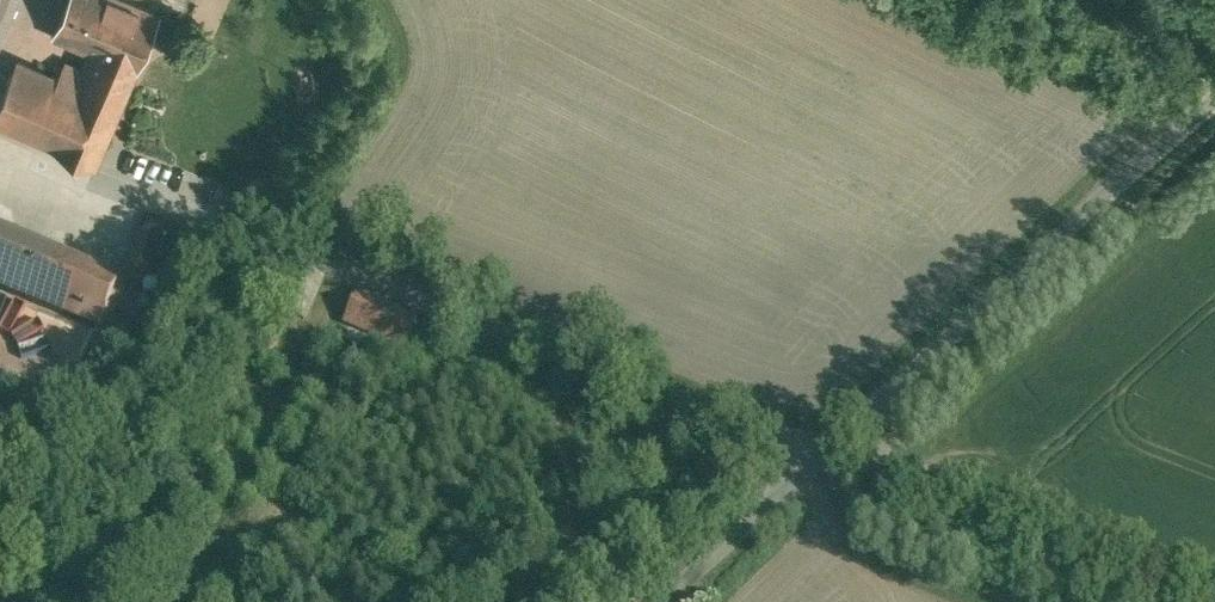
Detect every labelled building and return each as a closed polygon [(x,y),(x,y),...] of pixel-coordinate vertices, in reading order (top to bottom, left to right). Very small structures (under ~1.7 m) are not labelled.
[(128,0),(70,0),(56,34),(91,49),(83,67),(129,86),(160,13),(128,0)] [(19,58),(0,102),(0,123),(57,148),(95,165),(129,86),(83,67),(67,60),(60,76),(19,58)] [(145,223),(122,277),(146,288),(169,233),(145,223)] [(0,226),(0,283),(37,299),(37,300),(125,337),(146,288),(122,277),(57,250),(0,226)] [(297,266),(278,310),(304,321),(323,277),(297,266)] [(17,296),(0,291),(0,326),(8,329),(17,296)] [(418,319),(357,292),(345,320),(406,347),(418,319)]
